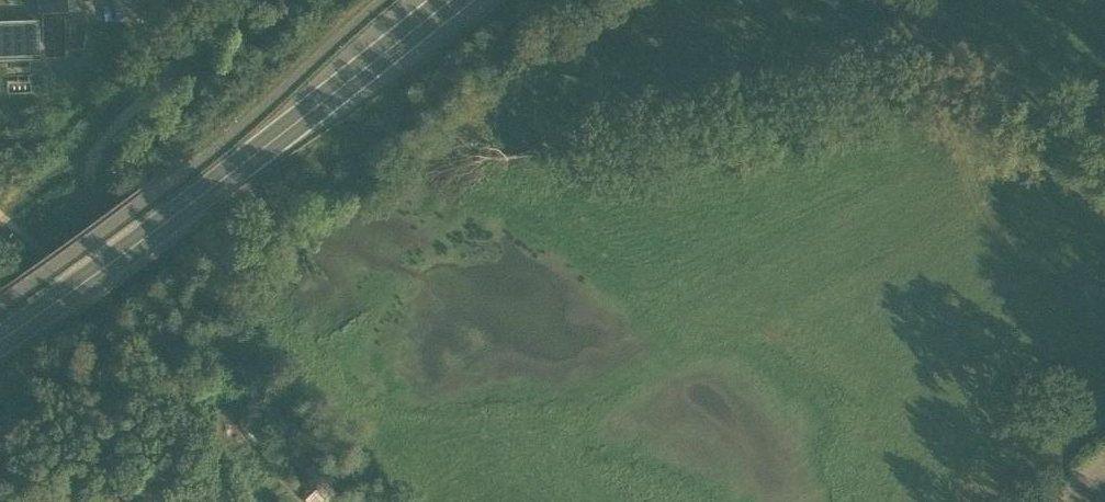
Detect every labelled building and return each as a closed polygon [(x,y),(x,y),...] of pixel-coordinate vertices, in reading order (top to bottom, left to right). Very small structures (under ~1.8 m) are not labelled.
[(68,0),(38,0),(39,16),(68,14),(68,0)] [(39,60),(38,23),(0,24),(0,61),(39,60)]
